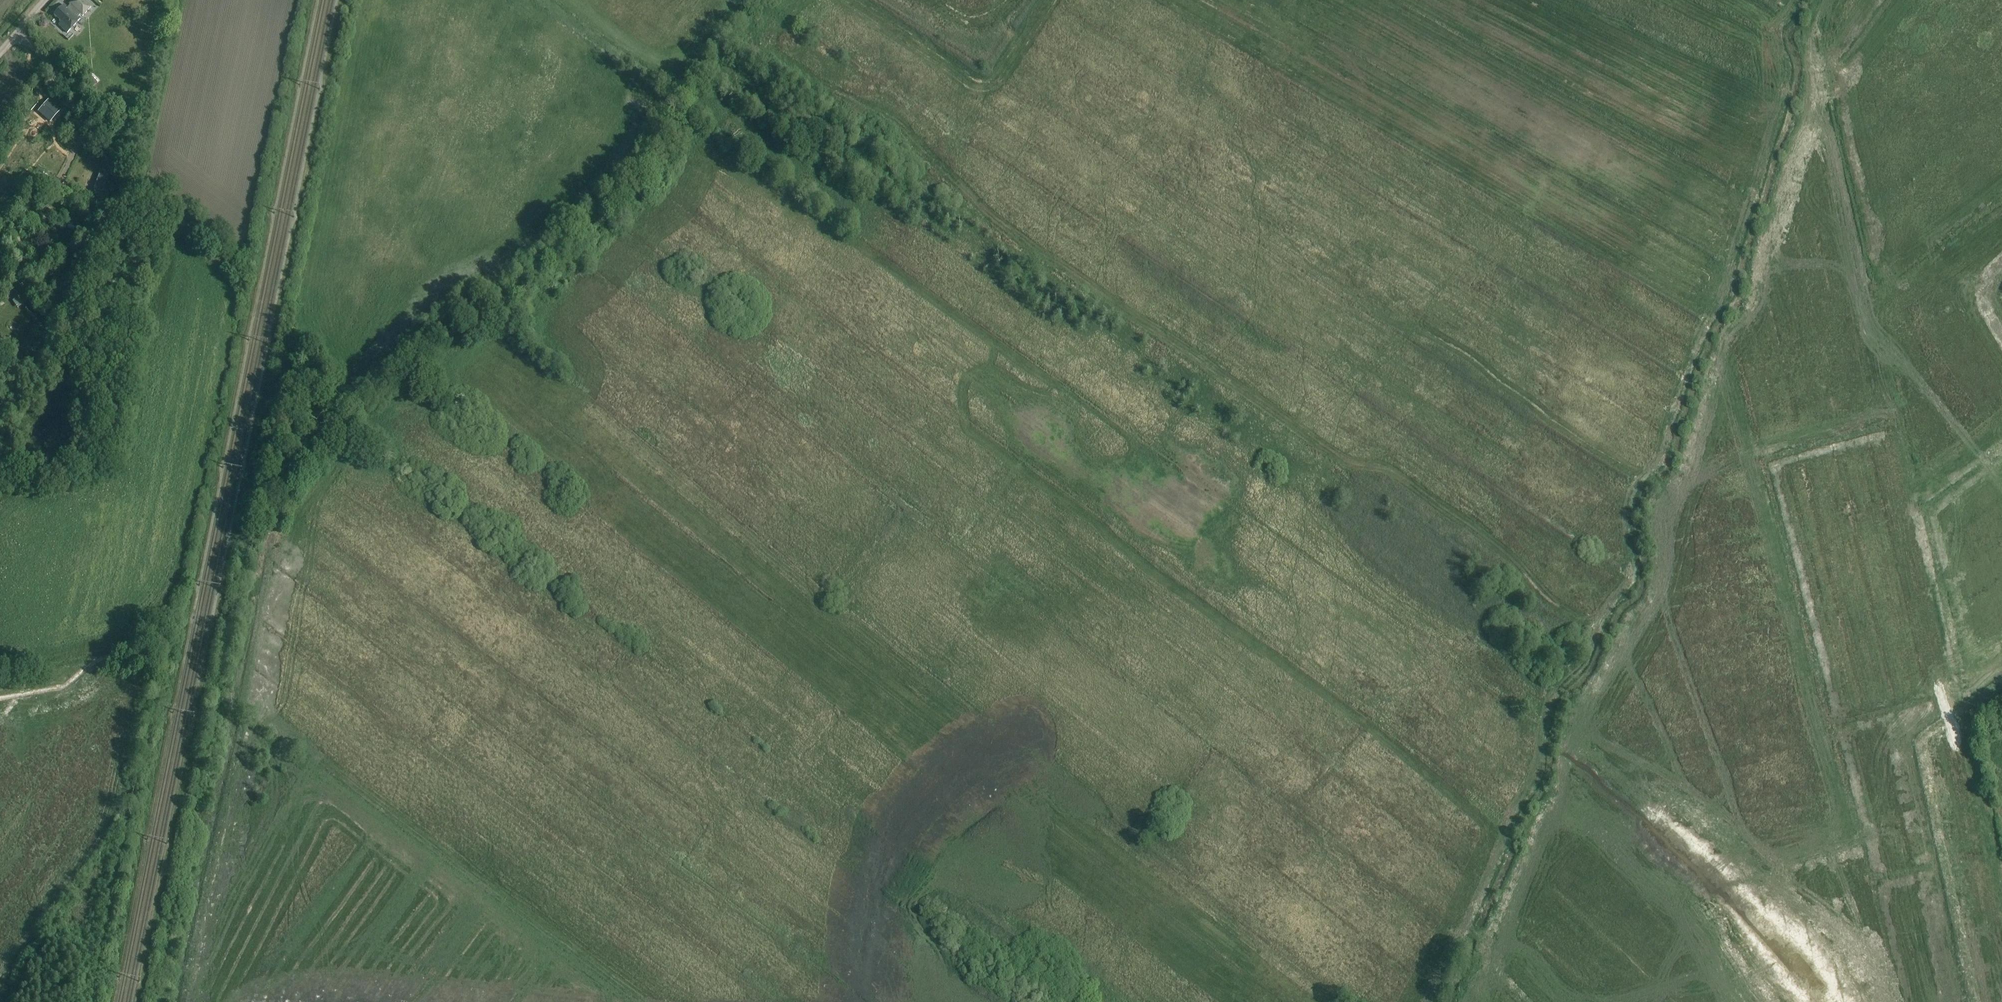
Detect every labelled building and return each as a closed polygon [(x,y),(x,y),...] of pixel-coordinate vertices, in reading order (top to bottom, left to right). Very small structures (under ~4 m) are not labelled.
[(69,5),(68,7),(65,4),(54,16),(61,22),(59,25),(67,33),(80,18),(79,17),(80,15),(83,17),(92,7),(84,0),(74,0),(74,1),(73,0),(72,0),(68,4),(69,5)] [(97,83),(86,73),(81,78),(92,88),(97,83)] [(48,101),(39,112),(50,121),(59,111),(48,101)] [(124,124),(127,130),(136,125),(132,119),(124,124)] [(94,190),(101,193),(109,173),(102,170),(94,190)] [(11,229),(16,233),(21,228),(16,224),(11,229)] [(114,235),(117,229),(112,226),(109,232),(114,235)]
